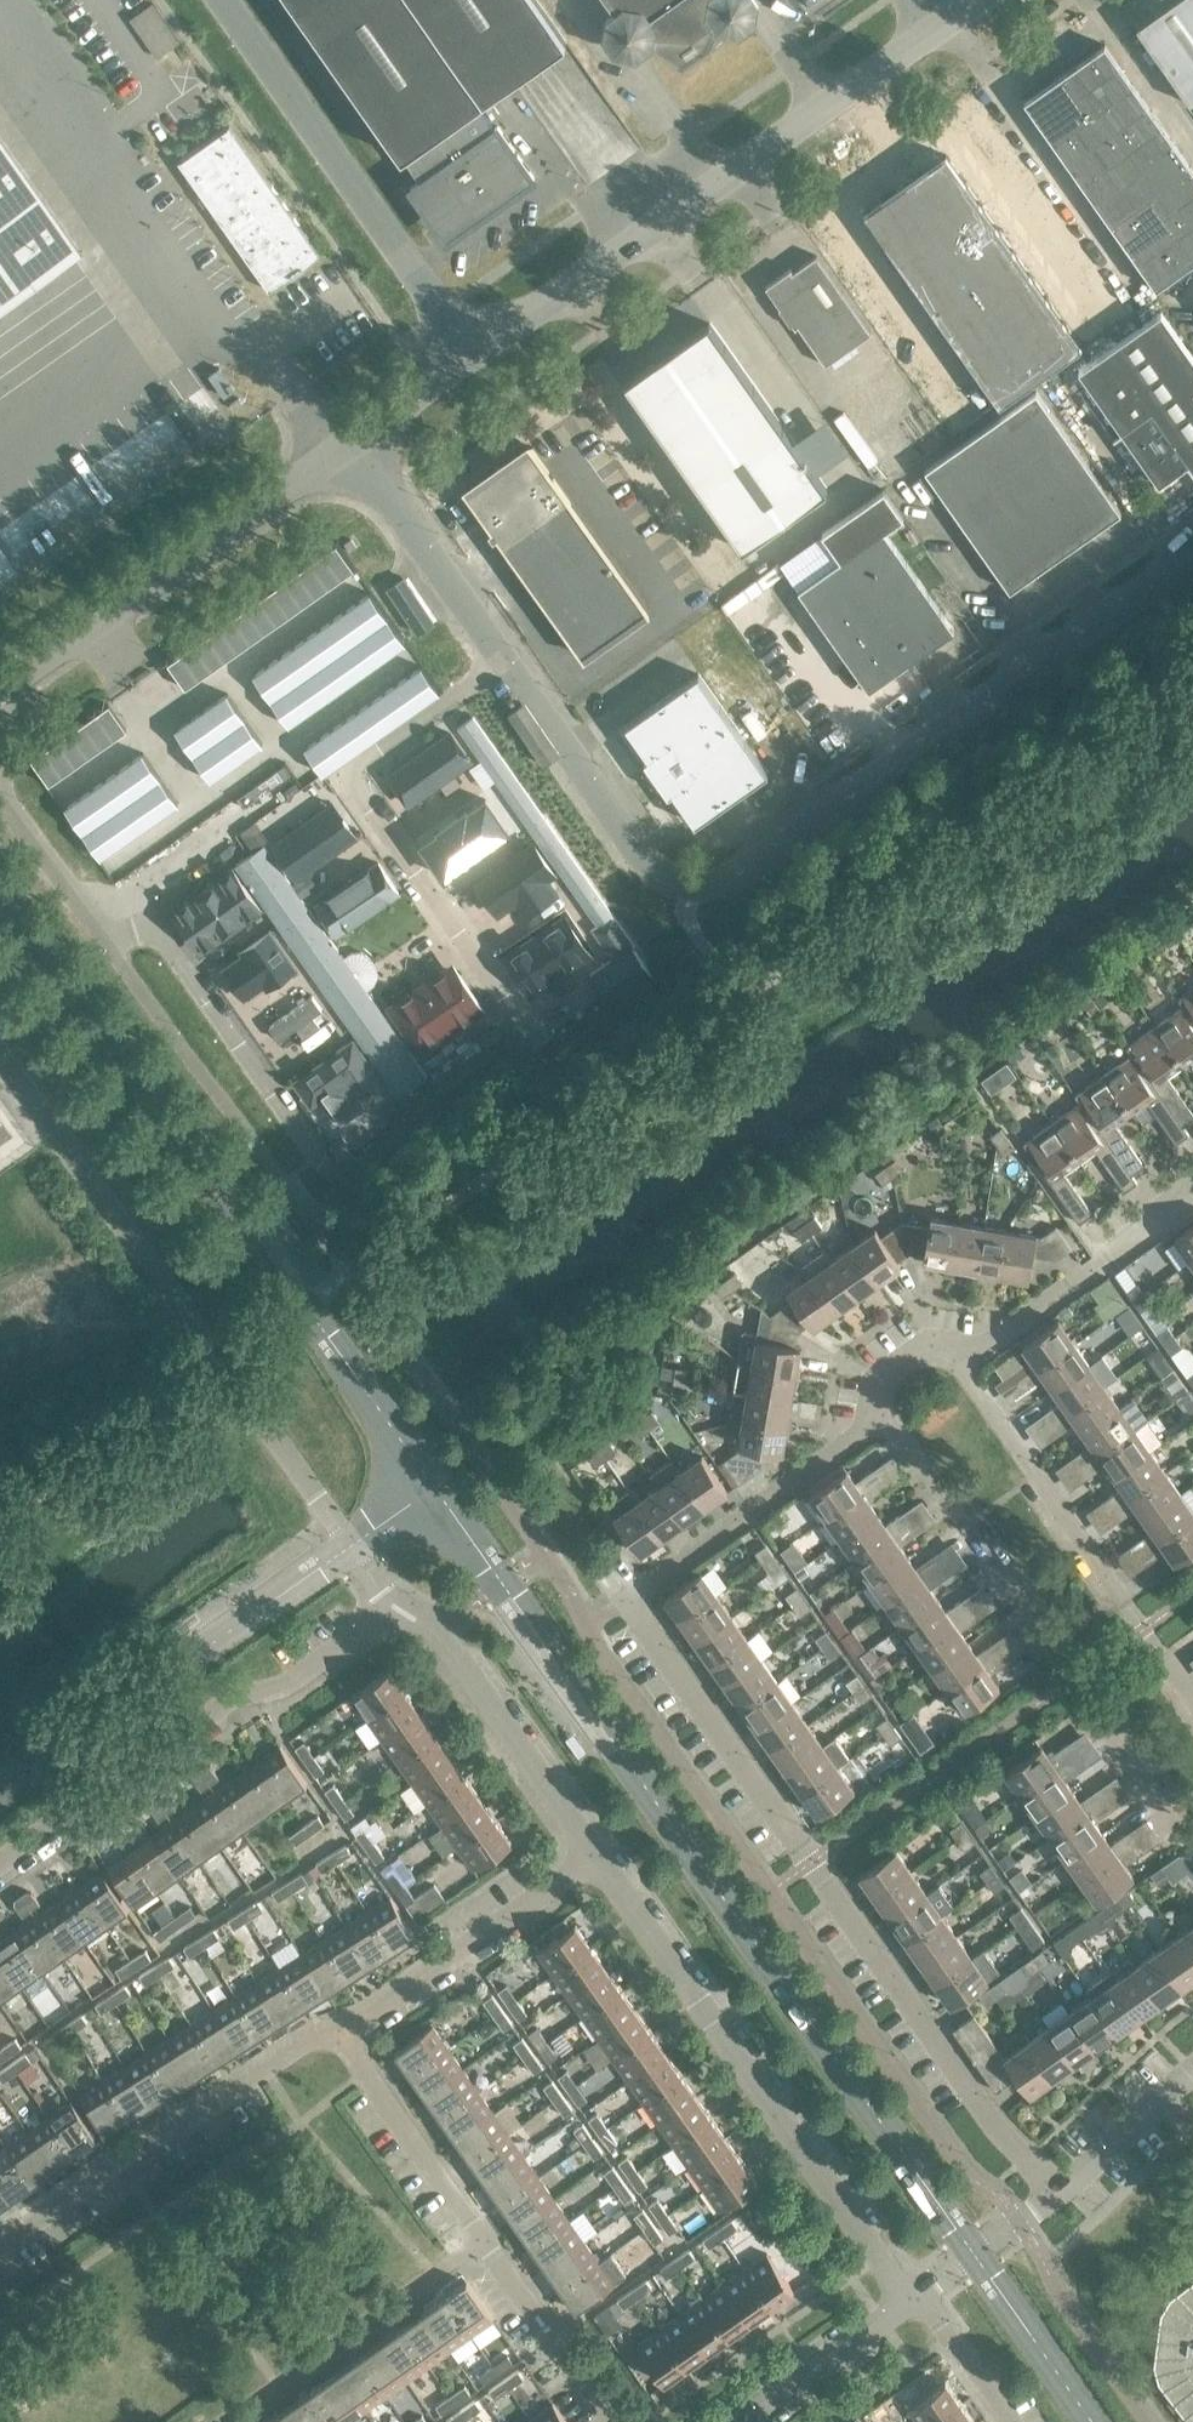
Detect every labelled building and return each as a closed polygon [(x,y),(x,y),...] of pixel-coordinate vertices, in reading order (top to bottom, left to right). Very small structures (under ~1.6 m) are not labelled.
[(419,180),(411,186),(438,225),(439,224),(438,222),(461,226),(459,227),(460,229),(534,176),(498,124),(496,126),(479,102),(567,41),(538,0),(292,0),(419,180)] [(615,11),(612,14),(610,16),(608,18),(607,21),(605,24),(605,27),(604,29),(604,32),(604,35),(604,38),(605,41),(606,44),(608,47),(609,49),(612,52),(614,54),(616,55),(618,57),(621,58),(624,59),(627,60),(630,60),(632,60),(635,60),(638,59),(641,58),(644,57),(646,55),(647,55),(650,53),(652,50),(654,48),(685,68),(705,53),(719,31),(739,35),(746,29),(748,31),(749,30),(749,31),(751,29),(754,26),(756,24),(757,21),(759,17),(759,15),(760,12),(760,10),(760,7),(760,5),(759,3),(759,1),(758,0),(607,0),(615,11)] [(1192,105),(1192,0),(1172,0),(1135,26),(1191,106),(1192,105)] [(1064,73),(1024,101),(1156,289),(1192,263),(1192,170),(1104,44),(1064,73)] [(229,126),(178,162),(269,291),(274,288),(280,285),(290,279),(300,271),(310,264),(320,255),(229,126)] [(0,139),(0,311),(81,254),(0,139)] [(946,155),(905,184),(922,208),(963,180),(946,155)] [(963,180),(922,208),(939,232),(980,203),(963,180)] [(905,184),(864,212),(882,237),(922,208),(905,184)] [(980,203),(939,232),(956,256),(997,227),(980,203)] [(922,208),(882,237),(898,261),(939,232),(922,208)] [(997,227),(956,256),(973,280),(1014,251),(997,227)] [(939,232),(898,261),(915,285),(956,256),(939,232)] [(1014,251),(973,280),(989,304),(1030,275),(1014,251)] [(825,365),(871,333),(816,255),(791,273),(790,271),(791,270),(790,269),(765,287),(794,329),(795,328),(795,327),(797,326),(825,365)] [(956,256),(915,285),(932,309),(973,280),(956,256)] [(1030,275),(989,304),(1006,327),(1047,299),(1030,275)] [(973,280),(932,309),(949,332),(989,304),(973,280)] [(1047,299),(1006,327),(1023,351),(1064,322),(1047,299)] [(989,304),(949,332),(965,356),(1006,327),(989,304)] [(1119,341),(1077,370),(1120,431),(1113,437),(1113,438),(1121,432),(1158,484),(1186,464),(1192,472),(1192,471),(1192,470),(1192,469),(1192,468),(1192,359),(1160,312),(1119,341)] [(1064,322),(1023,351),(1040,376),(1081,347),(1064,322)] [(827,490),(709,323),(673,349),(671,346),(659,354),(661,357),(625,383),(742,550),(827,490)] [(1006,327),(965,356),(982,380),(1023,351),(1006,327)] [(1023,351),(982,380),(1000,405),(1040,376),(1023,351)] [(1120,512),(1035,392),(924,470),(1009,591),(1120,512)] [(647,609),(533,447),(467,494),(581,656),(647,609)] [(905,515),(887,488),(823,533),(841,558),(798,589),(869,690),(954,630),(884,530),(905,515)] [(336,545),(323,554),(340,579),(354,570),(336,545)] [(323,554),(310,563),(328,588),(340,579),(323,554)] [(310,563),(297,572),(315,597),(328,588),(310,563)] [(297,572),(284,581),(302,606),(315,597),(297,572)] [(284,581),(271,590),(289,615),(302,606),(284,581)] [(271,590),(258,599),(276,624),(289,615),(271,590)] [(370,593),(357,602),(374,627),(387,618),(370,593)] [(258,599),(245,608),(263,634),(276,624),(258,599)] [(357,602),(344,611),(362,636),(374,627),(357,602)] [(245,608),(232,618),(250,643),(263,634),(245,608)] [(344,611),(331,620),(349,645),(362,636),(344,611)] [(232,618),(219,627),(237,652),(250,643),(232,618)] [(387,618),(374,627),(392,652),(405,643),(387,618)] [(331,620),(318,630),(336,654),(349,645),(331,620)] [(219,627),(207,636),(224,661),(237,652),(219,627)] [(374,627),(362,636),(379,661),(392,652),(374,627)] [(318,630),(305,639),(323,664),(336,654),(318,630)] [(207,636),(194,645),(211,670),(224,661),(207,636)] [(362,636),(349,645),(366,670),(379,661),(362,636)] [(305,639),(292,648),(310,673),(323,664),(305,639)] [(194,645),(181,654),(198,679),(211,670),(194,645)] [(349,645),(336,654),(353,679),(366,670),(349,645)] [(292,648),(279,657),(297,682),(310,673),(292,648)] [(181,654),(167,663),(185,688),(198,679),(181,654)] [(336,654),(323,664),(340,688),(353,679),(336,654)] [(279,657),(266,666),(284,691),(297,682),(279,657)] [(323,664),(310,673),(327,698),(340,688),(323,664)] [(266,666),(253,675),(271,700),(284,691),(266,666)] [(421,666),(408,675),(426,700),(439,691),(421,666)] [(310,673),(297,682),(314,707),(327,698),(310,673)] [(695,824),(742,791),(768,773),(699,674),(626,725),(649,758),(644,761),(661,785),(668,794),(672,791),(695,824)] [(408,675),(395,684),(413,709),(426,700),(408,675)] [(297,682),(284,691),(302,716),(314,707),(297,682)] [(395,684),(383,694),(400,719),(413,709),(395,684)] [(284,691),(271,700),(288,725),(302,716),(284,691)] [(227,693),(214,703),(232,728),(245,718),(227,693)] [(383,694),(370,703),(387,728),(400,719),(383,694)] [(214,703),(201,712),(219,737),(232,728),(214,703)] [(370,703),(357,712),(374,737),(387,728),(370,703)] [(109,705),(96,714),(113,739),(126,730),(109,705)] [(201,712),(188,721),(206,746),(219,737),(201,712)] [(357,712),(344,721),(361,746),(374,737),(357,712)] [(96,714),(83,723),(100,748),(113,739),(96,714)] [(245,718),(232,728),(249,753),(262,743),(245,718)] [(459,729),(499,785),(538,840),(577,896),(599,928),(613,918),(591,886),(551,831),(512,775),(473,719),(459,729)] [(188,721),(175,730),(193,755),(206,746),(188,721)] [(344,721),(331,730),(348,755),(361,746),(344,721)] [(83,723),(70,732),(88,757),(100,748),(83,723)] [(232,728),(219,737),(237,762),(249,753),(232,728)] [(331,730),(318,739),(336,764),(348,755),(331,730)] [(70,732),(57,741),(75,766),(88,757),(70,732)] [(470,768),(447,736),(382,781),(405,813),(470,768)] [(219,737),(206,746),(224,771),(237,762),(219,737)] [(318,739),(305,748),(323,773),(336,764),(318,739)] [(57,741),(44,750),(62,775),(75,766),(57,741)] [(206,746),(193,755),(211,780),(224,771),(206,746)] [(44,750),(31,759),(49,785),(62,775),(44,750)] [(143,753),(130,762),(147,787),(160,778),(143,753)] [(130,762),(117,771),(134,796),(147,787),(130,762)] [(117,771),(104,780),(122,805),(134,796),(117,771)] [(160,778),(147,787),(165,812),(178,803),(160,778)] [(104,780),(91,789),(109,814),(122,805),(104,780)] [(147,787),(134,796),(152,821),(165,812),(147,787)] [(91,789),(78,799),(96,824),(109,814),(91,789)] [(134,796),(122,805),(139,830),(152,821),(134,796)] [(78,799),(65,808),(83,833),(96,824),(78,799)] [(122,805),(109,814),(126,839),(139,830),(122,805)] [(109,814),(96,824),(113,848),(126,839),(109,814)] [(353,842),(336,817),(281,854),(297,879),(353,842)] [(96,824),(83,833),(100,858),(113,848),(96,824)] [(505,845),(497,833),(470,851),(478,863),(505,845)] [(266,848),(252,858),(238,867),(279,925),(320,983),(401,1099),(415,1089),(429,1079),(370,996),(332,942),(295,889),(266,848)] [(532,853),(479,885),(496,913),(549,881),(532,853)] [(394,894),(374,864),(316,904),(337,934),(394,894)] [(170,906),(196,944),(250,906),(224,868),(170,906)] [(588,959),(561,918),(501,956),(528,998),(588,959)] [(281,974),(256,936),(229,955),(254,992),(281,974)] [(632,947),(590,974),(609,1004),(652,976),(633,948),(632,947)] [(479,1016),(448,967),(385,1008),(416,1056),(479,1016)] [(1178,999),(1183,1007),(1184,1006),(1192,1019),(1192,988),(1178,999)] [(316,1019),(298,992),(261,1017),(278,1043),(316,1019)] [(1183,1007),(1155,1026),(1183,1066),(1192,1058),(1192,1019),(1184,1006),(1183,1007)] [(1155,1026),(1126,1047),(1132,1055),(1132,1054),(1183,1126),(1192,1119),(1192,1114),(1167,1077),(1183,1066),(1155,1026)] [(385,1092),(344,1036),(286,1078),(310,1109),(335,1091),(344,1103),(353,1116),(385,1092)] [(1005,1053),(1010,1062),(1024,1053),(1018,1044),(1005,1053)] [(1132,1054),(1132,1055),(1104,1075),(1131,1114),(1147,1103),(1176,1143),(1189,1134),(1183,1126),(1132,1054)] [(1006,1064),(998,1069),(1007,1082),(1015,1076),(1006,1064)] [(1131,1114),(1104,1075),(1074,1095),(1080,1103),(1081,1103),(1131,1175),(1144,1166),(1115,1125),(1131,1114)] [(1081,1103),(1080,1103),(1052,1123),(1080,1162),(1095,1151),(1124,1192),(1137,1182),(1131,1175),(1081,1103)] [(1080,1162),(1052,1123),(1023,1144),(1079,1223),(1092,1214),(1064,1173),(1080,1162)] [(1008,1138),(1001,1128),(990,1136),(997,1146),(1008,1138)] [(1015,1148),(1008,1138),(997,1146),(1004,1156),(1015,1148)] [(895,1159),(888,1150),(878,1157),(885,1166),(892,1177),(902,1170),(895,1159)] [(892,1177),(885,1166),(875,1174),(882,1184),(892,1177)] [(822,1227),(814,1216),(804,1223),(812,1234),(822,1227)] [(928,1227),(902,1223),(909,1253),(923,1256),(923,1261),(950,1265),(957,1222),(930,1217),(928,1227)] [(983,1227),(957,1222),(950,1265),(976,1270),(983,1227)] [(812,1234),(804,1223),(794,1231),(802,1241),(812,1234)] [(909,1253),(902,1223),(880,1238),(875,1230),(852,1246),(877,1282),(900,1266),(897,1262),(909,1253)] [(1175,1238),(1191,1261),(1192,1259),(1192,1226),(1175,1238)] [(1009,1231),(983,1227),(976,1270),(1001,1274),(1009,1231)] [(1041,1237),(1009,1231),(1001,1274),(1029,1279),(1033,1256),(1056,1260),(1071,1249),(1055,1227),(1041,1237)] [(877,1282),(852,1246),(831,1261),(856,1297),(877,1282)] [(856,1297),(831,1261),(809,1276),(835,1312),(856,1297)] [(742,1283),(735,1273),(724,1280),(732,1290),(742,1283)] [(835,1312),(809,1276),(787,1292),(792,1300),(771,1315),(798,1332),(809,1324),(812,1328),(835,1312)] [(732,1290),(724,1280),(714,1287),(722,1298),(732,1290)] [(1137,1284),(1126,1291),(1133,1302),(1144,1294),(1137,1284)] [(1151,1304),(1144,1294),(1133,1302),(1141,1312),(1151,1304)] [(798,1332),(771,1315),(766,1341),(742,1337),(739,1359),(752,1367),(795,1374),(800,1347),(795,1346),(798,1332)] [(1058,1320),(1022,1346),(1031,1358),(1015,1370),(1022,1380),(1074,1343),(1058,1320)] [(1167,1327),(1156,1334),(1164,1344),(1174,1337),(1167,1327)] [(1181,1347),(1174,1337),(1164,1344),(1171,1354),(1181,1347)] [(1089,1365),(1074,1343),(1022,1380),(1029,1390),(1045,1378),(1053,1390),(1089,1365)] [(1166,1360),(1156,1367),(1162,1375),(1173,1368),(1167,1360),(1166,1360)] [(733,1390),(748,1393),(791,1400),(795,1374),(752,1367),(738,1361),(733,1390)] [(1104,1386),(1089,1365),(1053,1390),(1061,1401),(1045,1413),(1052,1423),(1104,1386)] [(689,1370),(675,1367),(674,1380),(687,1382),(689,1370)] [(687,1382),(674,1380),(672,1392),(685,1394),(687,1382)] [(1119,1407),(1104,1386),(1052,1423),(1059,1433),(1076,1421),(1084,1432),(1119,1407)] [(791,1400),(748,1393),(743,1419),(786,1426),(791,1400)] [(1134,1429),(1119,1407),(1084,1432),(1092,1444),(1075,1456),(1082,1466),(1134,1429)] [(659,1422),(652,1411),(642,1418),(649,1429),(659,1422)] [(649,1429),(642,1418),(631,1425),(639,1436),(649,1429)] [(786,1426),(743,1419),(738,1451),(723,1461),(739,1483),(776,1457),(777,1453),(781,1453),(786,1426)] [(1146,1420),(1134,1429),(1082,1466),(1089,1476),(1106,1464),(1114,1476),(1150,1450),(1162,1442),(1146,1420)] [(616,1452),(609,1441),(599,1448),(606,1459),(616,1452)] [(606,1459),(599,1448),(589,1456),(596,1466),(606,1459)] [(1165,1472),(1150,1450),(1114,1476),(1122,1487),(1105,1499),(1113,1509),(1165,1472)] [(702,1456),(679,1472),(705,1507),(727,1492),(702,1456)] [(649,1475),(658,1487),(683,1523),(705,1507),(679,1472),(671,1460),(649,1475)] [(810,1495),(826,1518),(862,1493),(868,1489),(879,1481),(871,1471),(855,1483),(846,1470),(810,1495)] [(1180,1494),(1165,1472),(1113,1509),(1120,1519),(1136,1507),(1144,1519),(1180,1494)] [(886,1491),(879,1481),(868,1489),(875,1499),(886,1491)] [(683,1523),(658,1487),(636,1502),(661,1538),(683,1523)] [(605,1506),(614,1518),(639,1554),(661,1538),(636,1502),(628,1490),(605,1506)] [(877,1514),(862,1493),(826,1518),(841,1539),(877,1514)] [(1180,1494),(1144,1519),(1152,1530),(1136,1542),(1143,1552),(1192,1517),(1192,1512),(1180,1494)] [(902,1514),(885,1525),(877,1514),(841,1539),(856,1561),(909,1524),(902,1514)] [(1143,1552),(1150,1562),(1167,1550),(1175,1563),(1192,1550),(1192,1517),(1143,1552)] [(916,1534),(909,1524),(856,1561),(871,1582),(907,1557),(899,1546),(916,1534)] [(773,1555),(766,1545),(755,1553),(762,1563),(773,1555)] [(938,1552),(915,1568),(907,1557),(871,1582),(886,1603),(945,1562),(938,1552)] [(801,1553),(788,1562),(794,1571),(807,1562),(801,1553)] [(780,1566),(773,1555),(762,1563),(769,1573),(780,1566)] [(953,1572),(945,1562),(886,1603),(902,1625),(938,1600),(929,1588),(953,1572)] [(795,1573),(800,1580),(809,1573),(804,1567),(795,1573)] [(665,1598),(681,1620),(717,1595),(701,1573),(665,1598)] [(803,1598),(796,1588),(785,1596),(792,1606),(803,1598)] [(817,1590),(811,1595),(815,1601),(822,1596),(817,1590)] [(732,1617),(717,1595),(681,1620),(696,1642),(732,1617)] [(810,1609),(803,1598),(792,1606),(799,1616),(810,1609)] [(962,1600),(946,1612),(938,1600),(902,1625),(917,1647),(970,1610),(962,1600)] [(977,1620),(970,1610),(917,1647),(932,1668),(968,1643),(960,1632),(977,1620)] [(747,1638),(732,1617),(696,1642),(711,1663),(747,1638)] [(842,1621),(833,1628),(839,1637),(849,1630),(842,1621)] [(852,1630),(840,1638),(847,1648),(859,1640),(852,1630)] [(833,1641),(826,1631),(815,1639),(822,1649),(833,1641)] [(762,1660),(747,1638),(711,1663),(726,1685),(762,1660)] [(840,1651),(833,1641),(822,1649),(830,1659),(840,1651)] [(993,1643),(976,1654),(968,1643),(932,1668),(947,1690),(1000,1653),(993,1643)] [(869,1651),(857,1659),(872,1680),(892,1665),(884,1654),(876,1660),(869,1651)] [(1007,1663),(1000,1653),(947,1690),(963,1712),(999,1687),(990,1675),(1007,1663)] [(777,1681),(762,1660),(726,1685),(741,1706),(777,1681)] [(405,1692),(389,1670),(351,1697),(367,1719),(405,1692)] [(864,1685),(857,1674),(846,1682),(853,1692),(864,1685)] [(792,1703),(777,1681),(741,1706),(756,1728),(792,1703)] [(871,1695),(864,1685),(853,1692),(860,1703),(871,1695)] [(420,1713),(405,1692),(367,1719),(382,1740),(420,1713)] [(807,1724),(792,1703),(756,1728),(772,1750),(807,1724)] [(435,1735),(420,1713),(382,1740),(397,1762),(435,1735)] [(894,1727),(887,1717),(876,1725),(883,1735),(894,1727)] [(903,1725),(912,1738),(922,1731),(912,1718),(903,1725)] [(822,1746),(807,1724),(772,1750),(787,1771),(822,1746)] [(901,1738),(894,1727),(883,1735),(890,1745),(901,1738)] [(450,1756),(435,1735),(397,1762),(412,1783),(450,1756)] [(834,1738),(822,1746),(787,1771),(802,1792),(837,1767),(849,1759),(834,1738)] [(303,1742),(295,1748),(305,1763),(313,1757),(303,1742)] [(1069,1744),(1049,1758),(1041,1747),(1005,1772),(1021,1794),(1077,1755),(1069,1744)] [(307,1784),(280,1746),(258,1762),(284,1800),(307,1784)] [(1085,1766),(1077,1755),(1021,1794),(1036,1816),(1072,1791),(1064,1780),(1085,1766)] [(465,1778),(450,1756),(412,1783),(427,1805),(465,1778)] [(324,1771),(313,1757),(305,1763),(315,1777),(324,1771)] [(284,1800),(258,1762),(236,1777),(263,1815),(284,1800)] [(210,1766),(205,1765),(199,1769),(210,1785),(218,1779),(210,1766)] [(853,1790),(837,1767),(802,1792),(818,1815),(853,1790)] [(210,1785),(199,1769),(193,1774),(193,1778),(201,1791),(210,1785)] [(263,1815),(236,1777),(215,1792),(242,1830),(263,1815)] [(480,1799),(465,1778),(427,1805),(442,1826),(480,1799)] [(333,1785),(325,1791),(335,1806),(344,1800),(333,1785)] [(1096,1790),(1080,1802),(1072,1791),(1036,1816),(1051,1837),(1104,1800),(1096,1790)] [(242,1830),(215,1792),(193,1807),(220,1845),(242,1830)] [(167,1797),(162,1795),(156,1800),(167,1815),(176,1809),(167,1797)] [(495,1821),(480,1799),(442,1826),(457,1847),(495,1821)] [(167,1815),(156,1800),(151,1804),(150,1809),(159,1821),(167,1815)] [(354,1814),(344,1800),(335,1806),(345,1820),(354,1814)] [(1111,1810),(1104,1800),(1051,1837),(1066,1859),(1102,1833),(1094,1822),(1111,1810)] [(220,1845),(193,1807),(172,1822),(199,1860),(220,1845)] [(977,1807),(965,1815),(973,1827),(985,1818),(977,1807)] [(318,1816),(303,1826),(309,1835),(324,1825),(318,1816)] [(511,1843),(495,1821),(457,1847),(473,1870),(511,1843)] [(199,1860),(172,1822),(151,1837),(177,1875),(199,1860)] [(967,1832),(960,1822),(950,1830),(957,1840),(967,1832)] [(985,1822),(975,1829),(981,1837),(990,1830),(985,1823),(985,1822)] [(309,1835),(303,1826),(289,1837),(295,1845),(309,1835)] [(364,1828),(355,1834),(365,1849),(374,1842),(364,1828)] [(974,1842),(967,1832),(957,1840),(964,1850),(974,1842)] [(1127,1833),(1110,1845),(1102,1833),(1066,1859),(1081,1880),(1117,1855),(1123,1851),(1134,1843),(1127,1833)] [(177,1875),(151,1837),(129,1852),(156,1890),(177,1875)] [(384,1857),(374,1842),(365,1849),(375,1863),(384,1857)] [(1141,1853),(1134,1843),(1123,1851),(1130,1861),(1141,1853)] [(351,1854),(346,1845),(331,1854),(336,1863),(351,1854)] [(895,1849),(859,1875),(875,1897),(911,1872),(895,1849)] [(156,1890),(129,1852),(107,1868),(134,1906),(156,1890)] [(1009,1853),(999,1861),(1004,1868),(1014,1861),(1014,1860),(1009,1853)] [(336,1863),(331,1854),(316,1864),(322,1873),(336,1863)] [(1179,1854),(1160,1867),(1168,1878),(1172,1883),(1192,1869),(1192,1858),(1179,1854)] [(1133,1877),(1117,1855),(1081,1880),(1097,1903),(1133,1877)] [(998,1875),(990,1865),(980,1873),(987,1883),(998,1875)] [(1168,1878),(1160,1867),(1150,1874),(1158,1885),(1168,1878)] [(394,1871),(385,1877),(395,1891),(404,1885),(394,1871)] [(128,1910),(101,1872),(79,1888),(106,1926),(128,1910)] [(926,1894),(911,1872),(875,1897),(890,1919),(926,1894)] [(1010,1879),(1010,1880),(1018,1892),(1029,1884),(1021,1872),(1010,1879)] [(307,1882),(301,1873),(286,1883),(292,1891),(307,1882)] [(1005,1885),(998,1875),(987,1883),(994,1893),(1005,1885)] [(292,1891),(286,1883),(272,1892),(277,1901),(292,1891)] [(414,1900),(404,1885),(395,1891),(406,1906),(414,1900)] [(938,1885),(926,1894),(890,1919),(905,1940),(941,1915),(953,1907),(938,1885)] [(106,1926),(79,1888),(58,1903),(84,1941),(106,1926)] [(1135,1901),(1128,1890),(1117,1897),(1125,1908),(1135,1901)] [(31,1892),(26,1891),(21,1895),(31,1911),(40,1905),(31,1892)] [(31,1911),(21,1895),(15,1900),(14,1904),(23,1917),(31,1911)] [(1125,1908),(1117,1897),(1107,1905),(1115,1915),(1125,1908)] [(415,1937),(390,1898),(368,1913),(392,1952),(415,1937)] [(263,1910),(257,1901),(242,1911),(248,1920),(263,1910)] [(84,1941),(58,1903),(36,1918),(63,1956),(84,1941)] [(189,1907),(175,1917),(181,1926),(195,1915),(189,1907)] [(1021,1908),(1010,1915),(1017,1926),(1028,1918),(1021,1908)] [(248,1920),(242,1911),(227,1920),(233,1929),(248,1920)] [(392,1952),(368,1913),(345,1927),(370,1966),(392,1952)] [(1095,1913),(1075,1928),(1082,1938),(1092,1931),(1094,1930),(1102,1931),(1106,1928),(1095,1913)] [(956,1936),(941,1915),(905,1940),(921,1962),(956,1936)] [(181,1926),(175,1917),(160,1927),(166,1936),(181,1926)] [(63,1956),(36,1918),(15,1933),(42,1971),(63,1956)] [(1028,1918),(1017,1926),(1033,1948),(1044,1940),(1028,1918)] [(537,1952),(553,1974),(591,1948),(575,1925),(537,1952)] [(1177,1937),(1192,1959),(1192,1926),(1177,1937)] [(370,1966),(345,1927),(323,1941),(348,1980),(370,1966)] [(1075,1928),(1053,1943),(1064,1958),(1068,1955),(1070,1947),(1072,1946),(1082,1938),(1075,1928)] [(219,1938),(213,1929),(198,1939),(204,1948),(219,1938)] [(15,1933),(0,1943),(0,1957),(20,1986),(42,1971),(15,1933)] [(971,1958),(956,1936),(921,1962),(936,1983),(971,1958)] [(1177,1937),(1156,1952),(1181,1988),(1192,1979),(1192,1959),(1177,1937)] [(204,1948),(198,1939),(183,1948),(189,1957),(204,1948)] [(348,1980),(323,1941),(301,1955),(326,1994),(348,1980)] [(606,1969),(591,1948),(553,1974),(568,1996),(606,1969)] [(983,1949),(971,1958),(936,1983),(951,2006),(999,1972),(983,1949)] [(145,1951),(130,1960),(136,1969),(151,1960),(145,1951)] [(1049,1962),(1041,1951),(1031,1958),(1039,1969),(1049,1962)] [(1181,1988),(1156,1952),(1135,1967),(1160,2003),(1181,1988)] [(326,1994),(301,1955),(279,1969),(304,2008),(326,1994)] [(0,1957),(0,2000),(20,1986),(0,1957)] [(174,1966),(169,1957),(154,1967),(159,1976),(174,1966)] [(1039,1969),(1031,1958),(1010,1973),(1021,1989),(1027,1985),(1029,1976),(1039,1969)] [(1129,1959),(1108,1974),(1138,2018),(1160,2003),(1135,1967),(1129,1959)] [(136,1969),(130,1960),(115,1970),(121,1979),(136,1969)] [(159,1976),(154,1967),(139,1976),(145,1985),(159,1976)] [(304,2008),(279,1969),(257,1983),(282,2022),(304,2008)] [(621,1990),(606,1969),(568,1996),(583,2017),(621,1990)] [(1021,1989),(1010,1973),(988,1988),(996,1999),(1006,1992),(1015,1993),(1021,1989)] [(1138,2018),(1108,1974),(1086,1989),(1091,1997),(1117,2033),(1138,2018)] [(282,2022),(257,1983),(235,1997),(260,2036),(282,2022)] [(130,1994),(124,1985),(110,1995),(116,2004),(130,1994)] [(506,1985),(498,1991),(508,2006),(517,2000),(506,1985)] [(996,1999),(988,1988),(978,1995),(986,2006),(996,1999)] [(636,2012),(621,1990),(583,2017),(598,2039),(636,2012)] [(116,2004),(110,1995),(95,2005),(101,2014),(116,2004)] [(502,2010),(492,1995),(483,2002),(493,2016),(502,2010)] [(260,2036),(235,1997),(213,2011),(238,2050),(260,2036)] [(1117,2033),(1091,1997),(1070,2013),(1095,2048),(1117,2033)] [(527,2014),(517,2000),(508,2006),(518,2020),(527,2014)] [(512,2024),(502,2010),(493,2016),(503,2030),(512,2024)] [(238,2050),(213,2011),(191,2025),(216,2064),(238,2050)] [(651,2033),(636,2012),(598,2039),(613,2060),(651,2033)] [(1095,2048),(1070,2013),(1048,2028),(1073,2064),(1095,2048)] [(991,2041),(973,2014),(952,2029),(970,2055),(991,2041)] [(87,2023),(81,2015),(67,2025),(73,2033),(87,2023)] [(73,2033),(67,2025),(52,2035),(58,2044),(73,2033)] [(216,2064),(191,2025),(169,2039),(193,2078),(216,2064)] [(394,2053),(410,2075),(448,2048),(432,2026),(394,2053)] [(537,2028),(528,2034),(538,2049),(547,2042),(537,2028)] [(1073,2064),(1048,2028),(1027,2043),(1052,2079),(1073,2064)] [(666,2055),(651,2033),(613,2060),(628,2081),(666,2055)] [(532,2053),(522,2038),(513,2044),(523,2059),(532,2053)] [(15,2039),(1,2049),(7,2058),(21,2048),(15,2039)] [(193,2078),(169,2039),(146,2053),(171,2092),(193,2078)] [(1004,2059),(991,2041),(970,2055),(995,2091),(1016,2076),(1004,2059)] [(557,2057),(547,2042),(538,2049),(548,2063),(557,2057)] [(1052,2079),(1027,2043),(1004,2059),(1016,2076),(1029,2094),(1052,2079)] [(463,2070),(448,2048),(410,2075),(425,2096),(463,2070)] [(171,2092),(146,2053),(124,2067),(149,2106),(171,2092)] [(542,2067),(532,2053),(523,2059),(533,2073),(542,2067)] [(32,2062),(26,2054),(11,2064),(17,2073),(32,2062)] [(681,2076),(666,2055),(628,2081),(643,2103),(681,2076)] [(11,2064),(0,2072),(0,2079),(3,2083),(17,2073),(11,2064)] [(149,2106),(124,2067),(102,2081),(127,2120),(149,2106)] [(478,2091),(463,2070),(425,2096),(440,2118),(478,2091)] [(567,2071),(558,2077),(568,2091),(577,2085),(567,2071)] [(696,2097),(681,2076),(643,2103),(658,2124),(696,2097)] [(127,2120),(102,2081),(79,2095),(104,2135),(127,2120)] [(562,2096),(552,2081),(543,2087),(553,2102),(562,2096)] [(587,2100),(577,2085),(568,2091),(578,2106),(587,2100)] [(493,2113),(478,2091),(440,2118),(455,2139),(493,2113)] [(572,2110),(562,2096),(553,2102),(564,2116),(572,2110)] [(711,2119),(696,2097),(658,2124),(673,2145),(711,2119)] [(70,2102),(48,2117),(75,2155),(97,2140),(70,2102)] [(508,2134),(493,2113),(455,2139),(470,2161),(508,2134)] [(597,2114),(588,2120),(598,2134),(607,2128),(597,2114)] [(75,2155),(48,2117),(27,2132),(54,2170),(75,2155)] [(726,2140),(711,2119),(673,2145),(688,2167),(726,2140)] [(592,2138),(582,2124),(573,2130),(583,2145),(592,2138)] [(617,2143),(607,2128),(598,2134),(608,2149),(617,2143)] [(54,2170),(27,2132),(6,2147),(32,2185),(54,2170)] [(523,2155),(508,2134),(470,2161),(485,2182),(523,2155)] [(602,2153),(592,2138),(583,2145),(594,2159),(602,2153)] [(741,2161),(726,2140),(688,2167),(703,2188),(741,2161)] [(6,2147),(0,2151),(0,2185),(11,2200),(32,2185),(6,2147)] [(538,2177),(523,2155),(485,2182),(500,2204),(538,2177)] [(627,2157),(618,2163),(628,2177),(637,2171),(627,2157)] [(757,2184),(741,2161),(703,2188),(719,2210),(757,2184)] [(622,2181),(612,2167),(603,2173),(614,2187),(622,2181)] [(647,2185),(637,2171),(628,2177),(638,2192),(647,2185)] [(553,2198),(538,2177),(500,2204),(515,2225),(553,2198)] [(633,2196),(622,2181),(614,2187),(624,2202),(633,2196)] [(0,2185),(0,2208),(11,2200),(0,2185)] [(568,2220),(553,2198),(515,2225),(530,2246),(568,2220)] [(657,2199),(648,2206),(658,2220),(667,2214),(657,2199)] [(652,2224),(642,2210),(634,2216),(644,2230),(652,2224)] [(677,2228),(667,2214),(658,2220),(669,2234),(677,2228)] [(583,2241),(568,2220),(530,2246),(545,2268),(583,2241)] [(737,2228),(731,2220),(717,2230),(723,2239),(737,2228)] [(663,2239),(652,2224),(644,2230),(654,2245),(663,2239)] [(723,2239),(717,2230),(702,2240),(708,2249),(723,2239)] [(598,2262),(583,2241),(545,2268),(560,2289),(598,2262)] [(694,2259),(688,2250),(674,2260),(680,2269),(694,2259)] [(598,2263),(598,2262),(560,2289),(576,2311),(614,2285),(614,2284),(626,2276),(610,2254),(598,2263)] [(793,2292),(767,2254),(744,2269),(771,2307),(793,2292)] [(680,2269),(674,2260),(659,2270),(666,2279),(680,2269)] [(771,2307),(744,2269),(723,2284),(750,2322),(771,2307)] [(652,2289),(646,2280),(631,2290),(637,2299),(652,2289)] [(1170,2298),(1160,2314),(1154,2365),(1158,2383),(1188,2421),(1192,2421),(1192,2280),(1170,2298)] [(493,2320),(466,2282),(444,2297),(471,2335),(493,2320)] [(750,2322),(723,2284),(702,2299),(728,2337),(750,2322)] [(637,2299),(631,2290),(617,2300),(623,2309),(637,2299)] [(471,2335),(444,2297),(423,2312),(449,2350),(471,2335)] [(728,2337),(702,2299),(680,2314),(707,2352),(728,2337)] [(608,2305),(594,2315),(604,2329),(618,2319),(608,2305)] [(449,2350),(423,2312),(401,2328),(428,2365),(449,2350)] [(707,2352),(680,2314),(659,2330),(685,2367),(707,2352)] [(428,2365),(401,2328),(380,2343),(406,2381),(428,2365)] [(685,2367),(659,2330),(637,2345),(663,2383),(685,2367)] [(406,2381),(380,2343),(358,2358),(385,2396),(406,2381)] [(507,2356),(493,2366),(499,2375),(513,2365),(507,2356)] [(385,2396),(358,2358),(337,2373),(364,2411),(385,2396)] [(499,2375),(493,2366),(478,2376),(484,2385),(499,2375)] [(523,2379),(517,2370),(503,2381),(509,2389),(523,2379)] [(337,2373),(316,2388),(340,2421),(348,2421),(364,2411),(337,2373)] [(509,2389),(503,2381),(488,2391),(495,2400),(509,2389)] [(908,2409),(917,2421),(935,2421),(961,2404),(945,2382),(908,2409)] [(464,2386),(450,2396),(456,2405),(470,2395),(464,2386)] [(316,2388),(294,2403),(308,2421),(340,2421),(316,2388)] [(456,2405),(450,2396),(435,2406),(441,2415),(456,2405)] [(481,2409),(475,2401),(460,2411),(466,2419),(481,2409)] [(294,2403),(273,2418),(276,2421),(308,2421),(294,2403)] [(553,2404),(531,2420),(532,2421),(565,2421),(553,2404)] [(961,2404),(935,2421),(974,2421),(961,2404)] [(460,2411),(446,2421),(463,2421),(466,2419),(460,2411)]
